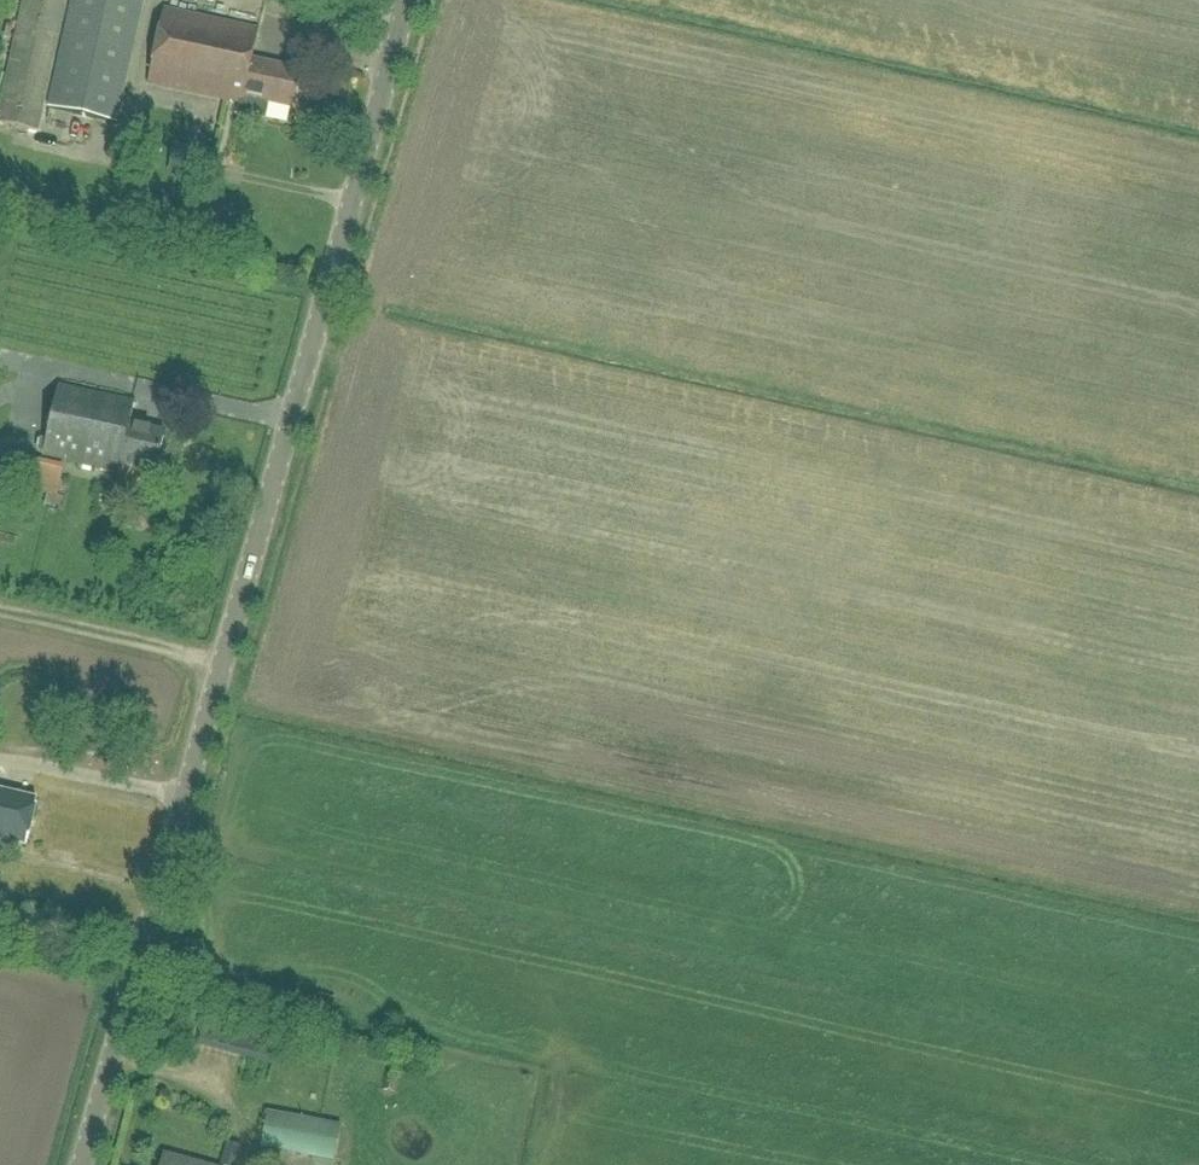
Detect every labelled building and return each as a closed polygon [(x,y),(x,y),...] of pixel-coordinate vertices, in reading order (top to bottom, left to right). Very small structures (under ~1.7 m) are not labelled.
[(38,131),(68,0),(27,0),(0,122),(38,131)] [(48,109),(117,125),(144,0),(72,0),(48,109)] [(166,9),(150,85),(243,105),(241,114),(266,119),(270,104),(294,109),(303,70),(254,59),(261,30),(166,9)] [(281,52),(283,16),(264,15),(262,51),(281,52)] [(118,474),(120,467),(155,475),(164,433),(129,425),(134,403),(58,386),(42,457),(118,474)] [(59,473),(61,467),(27,460),(0,453),(0,484),(55,496),(59,473)] [(89,745),(87,754),(96,756),(98,747),(89,745)] [(0,792),(0,840),(26,846),(36,800),(0,792)] [(335,1163),(341,1127),(268,1113),(261,1149),(335,1163)] [(250,1144),(237,1136),(224,1160),(233,1164),(238,1164),(250,1144)] [(165,1155),(162,1164),(200,1164),(165,1155)]
